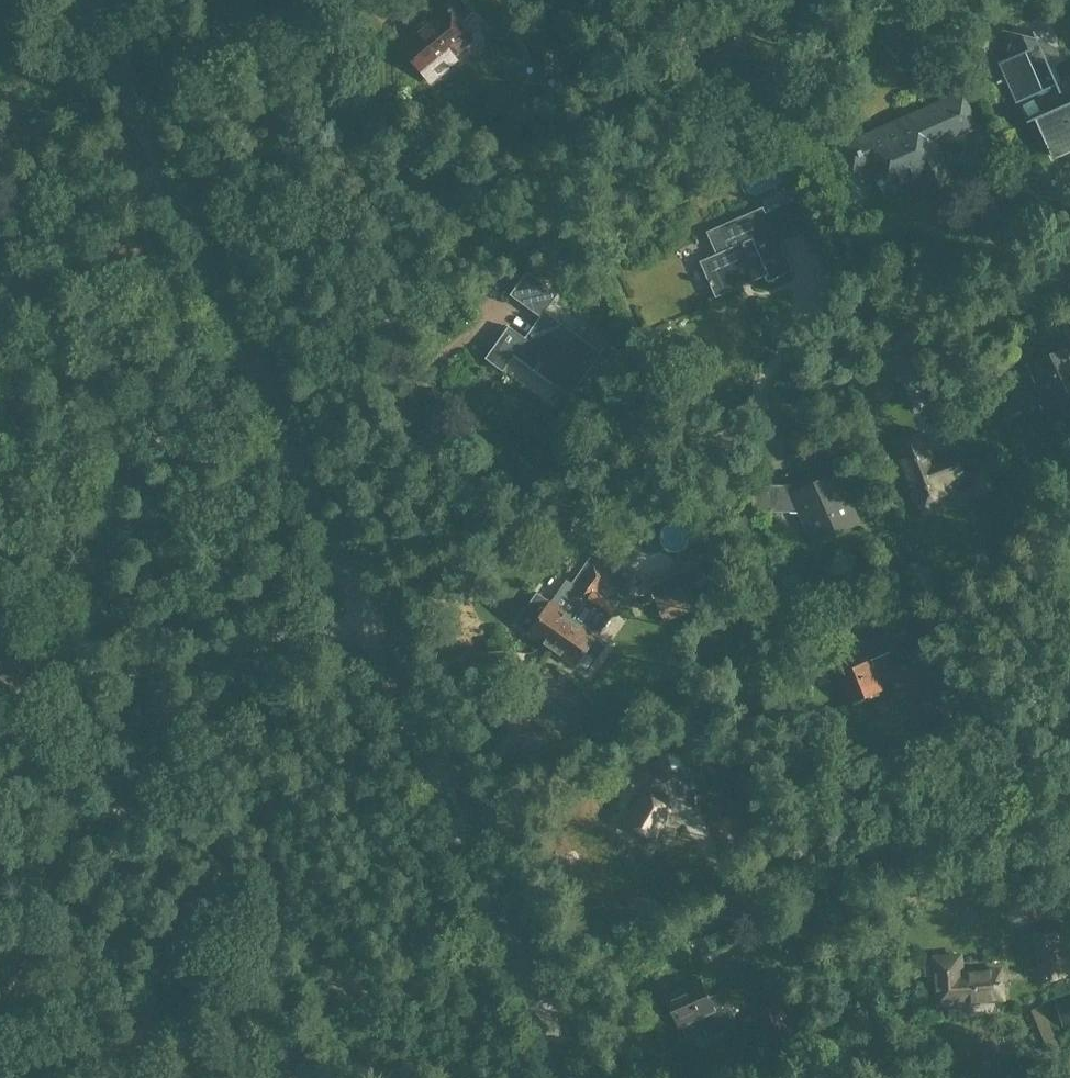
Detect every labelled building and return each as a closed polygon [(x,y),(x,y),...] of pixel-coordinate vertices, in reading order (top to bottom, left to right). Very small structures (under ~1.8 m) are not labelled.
[(426,19),(430,24),(404,47),(424,72),(422,73),(432,84),(459,61),(454,55),(473,39),(460,23),(474,12),(464,0),(448,0),(426,19)] [(1039,40),(1034,31),(1033,32),(1036,40),(1030,38),(1024,37),(1019,38),(1014,41),(1010,46),(1009,51),(1009,57),(1011,61),(1002,65),(1017,101),(1037,92),(1046,113),(1035,117),(1036,119),(1037,118),(1054,157),(1069,149),(1069,88),(1061,92),(1049,65),(1054,63),(1056,62),(1058,59),(1059,57),(1059,53),(1058,51),(1056,49),(1051,46),(1041,41),(1039,40)] [(874,165),(887,194),(920,179),(927,193),(955,180),(938,142),(978,124),(967,98),(934,113),(931,107),(877,131),(876,129),(841,145),(854,174),(874,165)] [(765,274),(767,280),(791,270),(778,240),(809,226),(797,200),(765,215),(762,209),(708,233),(718,255),(702,262),(717,295),(765,274)] [(529,272),(512,295),(542,317),(526,339),(510,327),(487,358),(503,370),(515,354),(571,395),(602,353),(546,312),(559,294),(529,272)] [(1029,366),(1043,395),(1059,388),(1063,396),(1058,398),(1065,412),(1069,409),(1069,347),(1029,366)] [(955,447),(933,456),(928,444),(927,445),(922,432),(897,442),(901,454),(899,455),(912,487),(910,488),(917,506),(972,484),(977,497),(995,490),(984,462),(967,469),(968,473),(966,474),(955,447)] [(816,473),(806,485),(769,484),(768,511),(803,512),(816,540),(857,521),(846,497),(851,491),(839,481),(836,475),(825,480),(816,473)] [(573,619),(594,590),(597,593),(598,592),(609,576),(613,579),(624,564),(599,546),(572,582),(578,586),(561,609),(538,593),(527,609),(540,618),(530,631),(553,648),(573,619)] [(651,599),(695,582),(689,566),(645,583),(651,599)] [(689,586),(656,599),(665,621),(699,607),(697,604),(703,602),(696,585),(690,587),(689,586)] [(619,607),(598,592),(597,593),(594,590),(573,619),(553,648),(576,664),(586,650),(595,657),(605,642),(598,637),(619,607)] [(899,629),(885,634),(883,630),(859,640),(861,645),(850,649),(856,665),(838,672),(851,702),(881,690),(867,655),(889,646),(896,664),(911,658),(899,629)] [(665,755),(653,760),(662,780),(674,775),(665,755)] [(644,830),(647,824),(658,830),(670,809),(644,794),(632,813),(634,814),(630,822),(644,830)] [(1035,936),(1044,981),(1064,976),(1055,932),(1035,936)] [(933,958),(938,1004),(1003,998),(1000,970),(961,973),(960,956),(933,958)] [(930,965),(920,966),(921,977),(931,976),(930,965)] [(672,1013),(675,1020),(679,1021),(681,1024),(682,1023),(686,1033),(704,1025),(709,1035),(737,1022),(726,1000),(722,1002),(718,993),(707,998),(699,980),(667,995),(674,1009),(672,1013)] [(753,1007),(775,1053),(797,1043),(775,997),(753,1007)] [(1056,1003),(1063,1027),(1069,1025),(1069,999),(1056,1003)]
